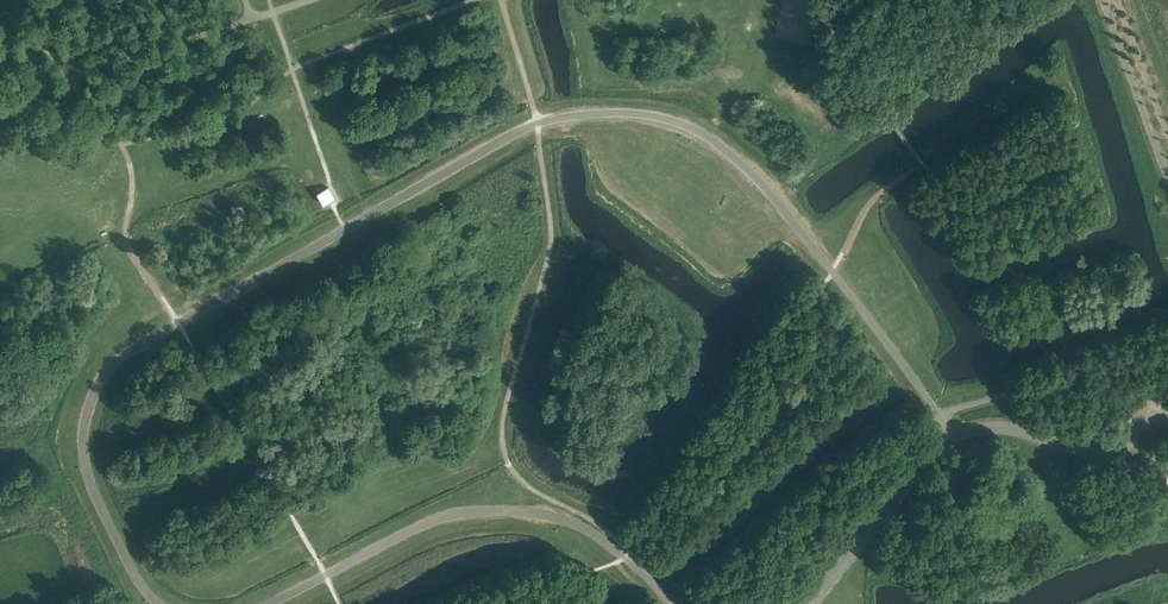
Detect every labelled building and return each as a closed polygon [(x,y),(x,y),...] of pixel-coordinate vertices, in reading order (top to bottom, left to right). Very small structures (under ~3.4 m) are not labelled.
[(335,198),(329,187),(317,193),(324,204),(335,198)]
